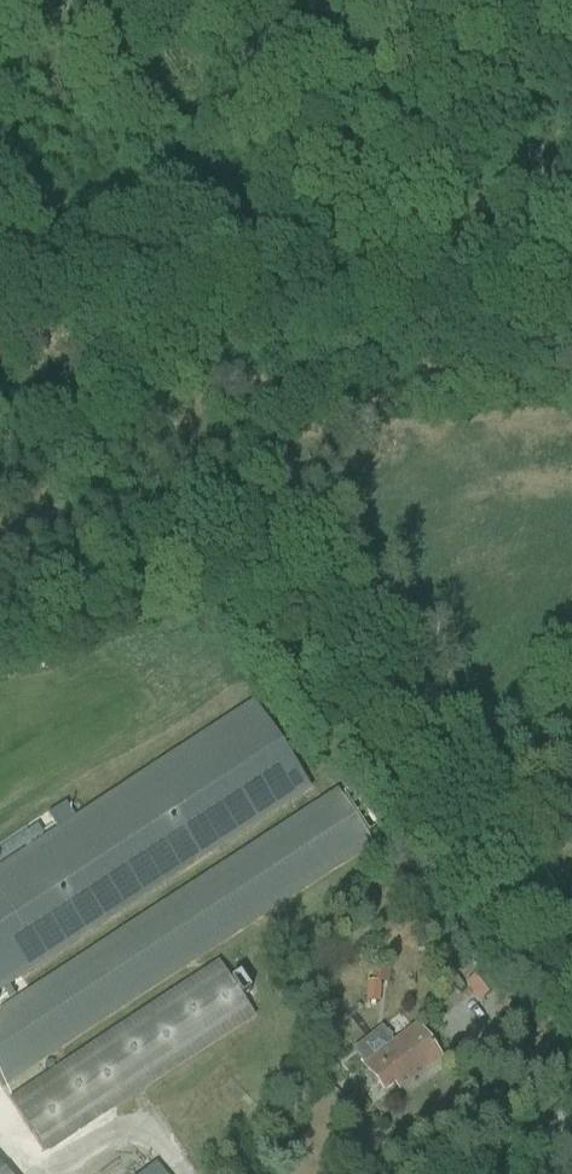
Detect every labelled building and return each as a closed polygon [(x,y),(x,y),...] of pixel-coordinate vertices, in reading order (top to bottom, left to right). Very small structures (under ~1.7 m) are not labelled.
[(314,794),(257,708),(0,880),(0,1004),(314,794)] [(372,847),(338,795),(0,1016),(0,1090),(372,847)] [(217,964),(8,1103),(43,1158),(254,1021),(217,964)] [(397,1096),(443,1063),(416,1028),(360,1070),(383,1098),(393,1091),(397,1096)]
